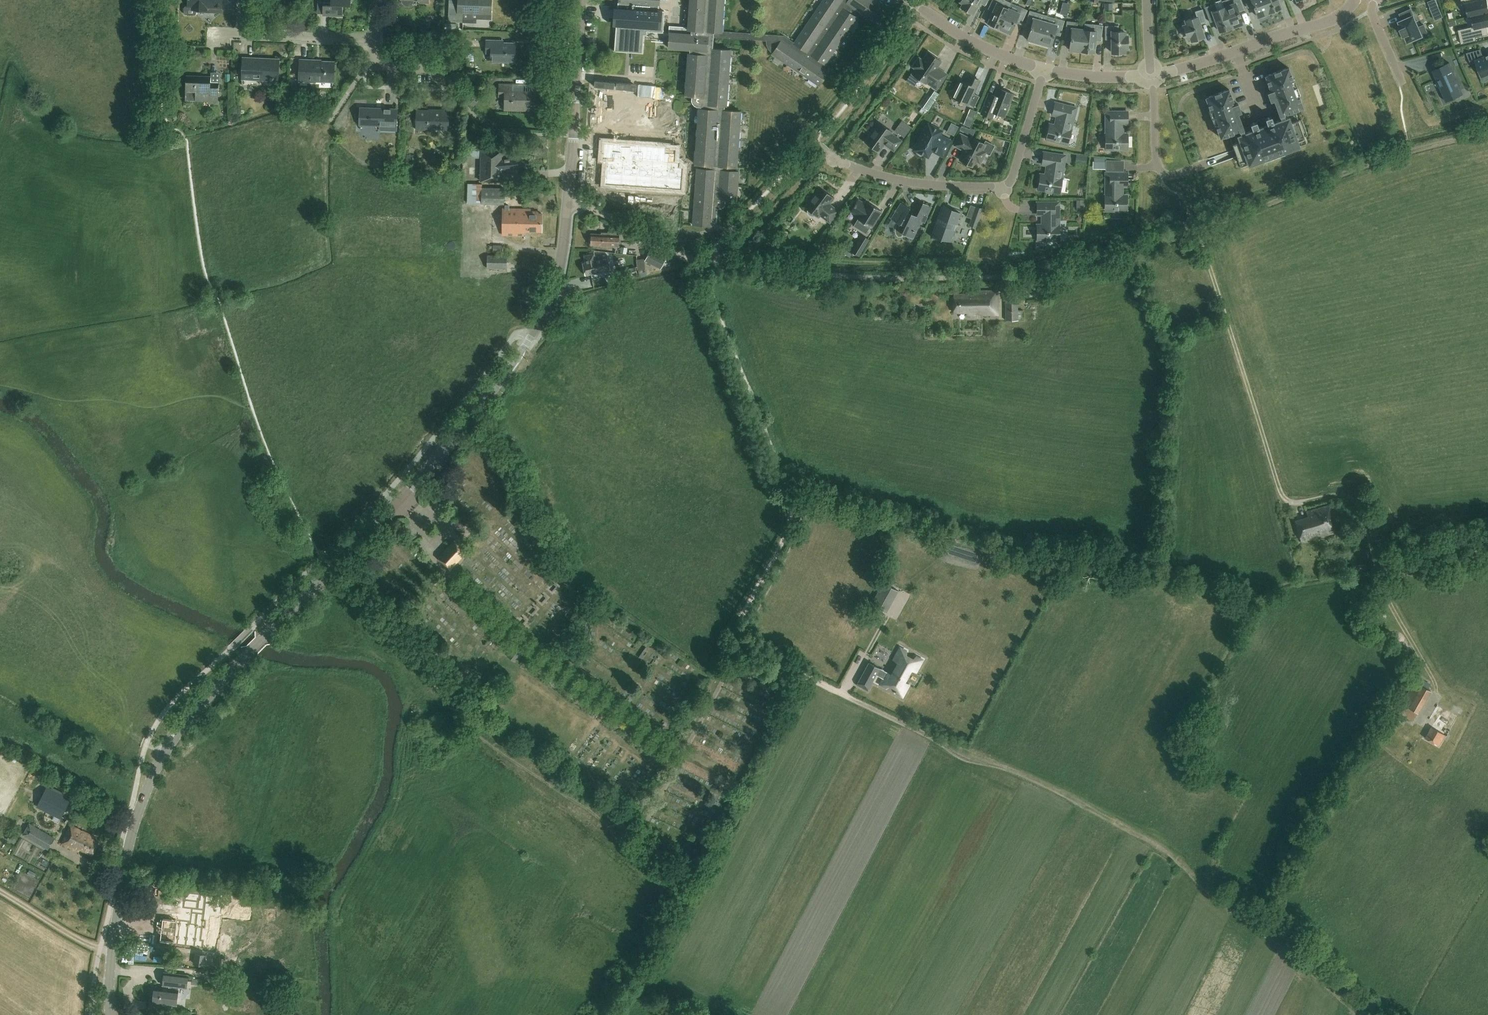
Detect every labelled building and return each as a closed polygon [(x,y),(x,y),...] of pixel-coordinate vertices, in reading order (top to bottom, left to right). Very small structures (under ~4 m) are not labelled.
[(188,6),(186,6),(184,8),(184,13),(185,15),(195,15),(196,14),(197,7),(215,8),(215,0),(222,1),(222,0),(188,0),(188,6)] [(350,0),(332,0),(332,2),(324,2),(324,16),(342,17),(342,5),(350,5),(350,0)] [(459,13),(477,13),(476,19),(491,19),(492,0),(450,0),(449,21),(458,21),(459,13)] [(688,27),(679,27),(679,33),(669,32),(669,48),(691,49),(690,53),(689,53),(686,95),(693,96),(692,100),(693,103),(695,105),(697,106),(702,106),(701,108),(699,108),(695,162),(675,161),(676,149),(667,148),(667,146),(640,144),(640,141),(635,141),(635,144),(633,143),(633,139),(626,139),(626,143),(619,142),(619,140),(614,140),(614,142),(612,142),(612,138),(605,137),(605,141),(604,141),(604,142),(603,142),(602,158),(602,159),(607,159),(607,161),(605,177),(603,176),(602,182),(605,182),(605,184),(607,185),(606,189),(613,189),(613,185),(621,186),(621,190),(628,190),(628,186),(636,187),(636,191),(643,191),(643,187),(651,188),(651,192),(658,192),(658,188),(666,189),(666,193),(672,194),(673,189),(682,190),(684,169),(697,170),(693,225),(712,226),(712,222),(717,222),(718,208),(721,208),(723,207),(725,205),(725,199),(737,200),(739,171),(726,171),(727,166),(737,167),(741,111),(724,110),(724,105),(727,105),(731,49),(713,48),(713,36),(767,40),(767,43),(768,45),(769,47),(770,49),(771,51),(773,52),(772,54),(819,85),(829,72),(821,67),(824,63),(825,64),(857,17),(849,12),(852,7),(878,24),(888,10),(873,0),(823,0),(794,43),(784,36),(722,32),(724,0),(689,0),(688,5),(690,5),(688,27)] [(961,1),(964,3),(961,7),(964,8),(963,10),(968,14),(969,12),(972,13),(979,2),(985,5),(988,0),(962,0),(961,1)] [(999,28),(1011,2),(1006,0),(992,0),(988,9),(993,12),(988,23),(991,24),(990,26),(996,29),(997,27),(999,28)] [(1231,27),(1234,26),(1234,28),(1241,26),(1240,24),(1243,23),(1238,11),(1244,9),(1241,0),(1223,0),(1222,1),(1224,7),(1231,27)] [(1248,7),(1253,5),(1258,16),(1260,15),(1261,17),(1267,15),(1267,13),(1269,12),(1264,0),(1245,0),(1248,7)] [(1269,12),(1271,11),(1272,13),(1278,11),(1277,9),(1280,8),(1277,0),(1264,0),(1269,12)] [(1428,2),(1436,20),(1443,17),(1436,0),(1432,0),(1428,2)] [(1472,16),(1487,12),(1487,1),(1487,0),(1481,0),(1475,2),(1474,0),(1465,0),(1469,17),(1472,16)] [(1027,10),(1011,2),(999,28),(1002,29),(1001,31),(1007,34),(1008,32),(1010,33),(1015,22),(1021,24),(1027,10)] [(1231,27),(1224,7),(1217,9),(1215,3),(1205,7),(1210,22),(1216,20),(1220,31),(1223,30),(1223,32),(1230,30),(1229,28),(1231,27)] [(618,4),(615,51),(643,53),(644,35),(647,35),(647,31),(663,33),(663,32),(664,26),(665,11),(658,10),(659,7),(656,7),(621,5),(618,4)] [(1197,17),(1186,20),(1187,24),(1184,25),(1187,37),(1191,36),(1192,40),(1195,39),(1195,42),(1202,40),(1201,38),(1204,37),(1200,24),(1206,22),(1202,9),(1195,11),(1197,17)] [(1401,29),(1404,36),(1405,35),(1408,42),(1417,38),(1417,39),(1428,34),(1424,25),(1419,27),(1414,16),(1411,9),(1400,14),(1403,20),(1400,22),(1402,28),(1401,29)] [(1039,43),(1045,22),(1038,20),(1040,14),(1029,11),(1025,26),(1031,28),(1028,39),(1030,40),(1030,42),(1036,44),(1037,42),(1039,43)] [(1472,16),(1475,27),(1462,30),(1465,43),(1476,41),(1475,37),(1485,35),(1483,26),(1487,25),(1487,12),(1472,16)] [(1047,16),(1045,22),(1039,43),(1042,43),(1041,45),(1047,47),(1048,45),(1051,46),(1054,34),(1060,36),(1064,21),(1047,16)] [(1079,50),(1082,51),(1084,30),(1077,29),(1078,22),(1067,21),(1065,37),(1071,37),(1070,49),(1072,50),(1072,52),(1079,53),(1079,50)] [(1084,30),(1082,51),(1084,51),(1084,53),(1090,54),(1091,52),(1094,52),(1095,40),(1101,41),(1103,25),(1085,23),(1084,30)] [(1118,25),(1105,26),(1105,39),(1112,39),(1112,52),(1115,52),(1115,55),(1122,55),(1122,52),(1125,52),(1125,48),(1128,48),(1128,36),(1125,36),(1125,31),(1118,31),(1118,25)] [(486,53),(491,54),(491,61),(515,62),(515,43),(503,43),(503,41),(486,40),(486,53)] [(1487,56),(1487,55),(1487,56),(1484,57),(1481,49),(1467,53),(1471,64),(1477,62),(1483,75),(1487,73),(1487,56)] [(941,61),(929,52),(923,60),(919,57),(913,67),(917,69),(914,74),(926,83),(927,82),(937,89),(947,74),(937,67),(941,61)] [(1442,58),(1441,52),(1432,55),(1433,61),(1442,58)] [(242,80),(278,81),(279,61),(261,60),(261,59),(243,58),(242,80)] [(334,82),(335,62),(322,61),(322,60),(300,59),(299,82),(316,82),(334,82)] [(1441,90),(1446,102),(1463,94),(1449,62),(1442,65),(1443,67),(1434,71),(1439,81),(1442,79),(1446,88),(1441,90)] [(1230,138),(1234,149),(1241,168),(1263,160),(1264,161),(1285,154),(1284,152),(1307,144),(1305,137),(1308,136),(1302,119),(1298,120),(1296,114),(1285,117),(1284,114),(1303,107),(1299,95),(1300,94),(1295,79),(1293,80),(1289,67),(1265,76),(1271,91),(1268,92),(1271,100),(1274,99),(1281,119),(1274,122),(1271,116),(1265,118),(1266,119),(1257,123),(1256,121),(1250,124),(1252,129),(1245,132),(1238,112),(1241,111),(1238,103),(1235,104),(1229,89),(1206,97),(1210,110),(1209,110),(1214,125),(1216,125),(1220,137),(1239,130),(1241,134),(1230,138)] [(186,101),(209,102),(218,102),(218,84),(210,83),(211,76),(187,75),(186,101)] [(951,92),(954,101),(959,99),(974,107),(980,96),(974,93),(980,80),(969,75),(966,83),(960,80),(955,90),(951,92)] [(530,110),(530,92),(512,92),(512,85),(500,85),(499,97),(505,97),(505,110),(530,110)] [(1321,85),(1316,87),(1324,106),(1329,104),(1321,85)] [(995,112),(1005,116),(1013,94),(998,88),(995,96),(988,93),(980,113),(993,118),(995,112)] [(1056,102),(1054,112),(1058,113),(1055,126),(1051,125),(1047,138),(1067,143),(1076,108),(1056,102)] [(379,125),(379,130),(396,131),(397,109),(360,108),(360,124),(379,125)] [(448,130),(449,111),(436,110),(436,111),(417,110),(416,128),(448,130)] [(1127,121),(1127,111),(1106,111),(1106,148),(1127,148),(1127,134),(1123,134),(1123,121),(1127,121)] [(972,121),(966,119),(964,124),(970,127),(972,121)] [(894,131),(904,137),(912,127),(902,120),(894,131)] [(870,135),(866,142),(878,151),(885,142),(887,144),(886,145),(894,151),(902,140),(892,133),(892,132),(879,123),(875,129),(873,128),(869,134),(870,135)] [(914,150),(928,157),(933,148),(944,154),(951,141),(940,135),(942,131),(929,123),(914,150)] [(962,126),(960,129),(973,136),(976,130),(962,126)] [(961,133),(955,145),(962,149),(963,148),(965,149),(960,159),(974,166),(977,161),(980,163),(986,152),(983,150),(986,144),(972,137),(971,139),(961,133)] [(519,169),(517,157),(503,158),(503,151),(481,150),(463,150),(463,157),(481,158),(481,181),(502,182),(502,171),(519,169)] [(1065,155),(1045,152),(1044,158),(1048,158),(1046,175),(1041,175),(1039,189),(1060,192),(1065,155)] [(1087,156),(1076,154),(1075,163),(1086,165),(1087,156)] [(450,166),(462,167),(462,155),(450,155),(450,166)] [(1097,161),(1097,170),(1107,170),(1107,161),(1097,161)] [(1127,182),(1127,173),(1106,173),(1106,209),(1127,210),(1127,196),(1122,196),(1122,182),(1127,182)] [(505,188),(482,187),(482,183),(468,183),(467,203),(504,204),(505,188)] [(805,206),(808,208),(808,211),(808,213),(810,214),(812,215),(814,215),(816,214),(819,216),(820,214),(830,222),(838,211),(832,206),(831,206),(828,204),(833,197),(820,187),(805,206)] [(882,210),(867,201),(865,204),(858,199),(851,210),(858,215),(857,218),(872,227),(882,210)] [(1077,199),(1077,209),(1085,209),(1085,199),(1077,199)] [(910,208),(901,202),(891,218),(897,222),(896,224),(895,227),(895,230),(896,234),(898,237),(901,236),(904,234),(913,238),(922,221),(924,223),(932,206),(923,202),(917,215),(911,213),(911,214),(907,212),(910,208)] [(1059,202),(1038,202),(1038,208),(1043,208),(1043,225),(1038,225),(1038,239),(1059,239),(1059,202)] [(943,238),(950,241),(960,213),(943,206),(933,234),(940,237),(940,238),(943,239),(943,238)] [(541,231),(542,212),(537,212),(537,210),(531,210),(531,208),(504,207),(503,235),(524,235),(524,231),(541,231)] [(976,207),(970,224),(977,227),(983,209),(976,207)] [(620,234),(616,234),(616,233),(602,232),(602,234),(591,234),(591,244),(620,245),(620,234)] [(862,234),(851,251),(859,256),(870,239),(862,234)] [(504,244),(493,244),(493,252),(504,252),(504,244)] [(844,253),(850,257),(852,254),(846,250),(847,248),(844,246),(839,253),(843,255),(844,253)] [(645,260),(661,268),(666,258),(650,250),(645,260)] [(596,274),(611,270),(607,253),(599,255),(599,256),(596,257),(594,252),(584,255),(586,261),(583,262),(586,275),(595,272),(596,274)] [(508,269),(508,255),(488,255),(488,269),(508,269)] [(636,266),(619,271),(620,278),(637,273),(636,266)] [(969,290),(969,294),(955,294),(955,313),(967,313),(967,316),(975,316),(976,314),(980,314),(981,316),(998,316),(999,316),(999,315),(999,291),(999,290),(998,290),(981,290),(980,293),(976,293),(975,290),(969,290)] [(1006,321),(1019,321),(1019,310),(1019,299),(1006,299),(1006,321)] [(1302,541),(1338,531),(1335,523),(1334,523),(1331,515),(1333,514),(1330,505),(1306,511),(1307,516),(1295,521),(1302,541)] [(450,570),(468,551),(465,549),(455,540),(437,558),(450,570)] [(1387,560),(1384,548),(1375,550),(1377,562),(1380,562),(1381,566),(1385,565),(1384,560),(1387,560)] [(1362,571),(1362,564),(1354,564),(1355,572),(1362,571)] [(897,592),(886,587),(875,608),(886,613),(897,592)] [(514,657),(520,649),(514,645),(508,653),(514,657)] [(902,657),(893,674),(869,661),(857,683),(868,689),(877,675),(883,678),(880,683),(887,687),(890,684),(897,688),(896,692),(902,695),(909,683),(904,681),(910,669),(916,671),(922,659),(916,656),(912,659),(906,655),(907,651),(900,648),(897,654),(902,657)] [(880,657),(889,662),(893,655),(884,650),(880,657)] [(1418,713),(1431,691),(1415,681),(1396,711),(1413,721),(1418,713)] [(1427,732),(1441,742),(1448,733),(1435,723),(1427,732)] [(47,787),(37,808),(60,819),(70,798),(47,787)] [(23,835),(32,840),(48,849),(54,838),(38,829),(30,824),(23,835)] [(92,854),(98,841),(93,839),(95,837),(71,825),(62,843),(74,849),(76,846),(92,854)] [(12,833),(8,838),(16,843),(19,837),(12,833)] [(200,930),(201,922),(162,918),(160,940),(197,944),(198,930),(200,930)] [(232,944),(231,927),(213,928),(214,945),(232,944)] [(187,987),(188,974),(164,971),(163,984),(167,985),(167,987),(155,986),(153,1002),(176,1004),(178,988),(172,988),(172,985),(187,987)]
